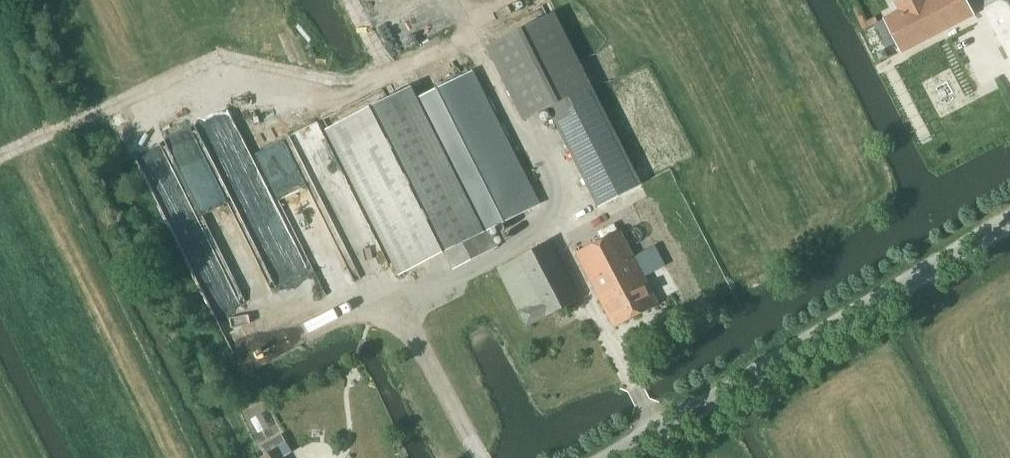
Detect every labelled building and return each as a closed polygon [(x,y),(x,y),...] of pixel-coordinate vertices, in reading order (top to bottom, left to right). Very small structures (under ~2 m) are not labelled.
[(897,43),(902,51),(974,14),(967,0),(921,0),(873,26),(885,49),(897,43)] [(986,8),(1009,55),(1009,3),(1008,0),(1002,0),(986,8)] [(641,184),(556,12),(488,46),(525,120),(549,107),(598,206),(641,184)] [(444,253),(453,269),(498,246),(489,229),(540,203),(474,71),(417,99),(411,87),(325,131),(398,276),(444,253)] [(620,230),(576,252),(592,283),(614,327),(658,305),(644,276),(664,266),(654,245),(633,256),(620,230)] [(527,326),(580,300),(550,241),(498,267),(527,326)] [(262,457),(284,457),(283,457),(291,453),(281,435),(263,445),(268,454),(262,457)]
